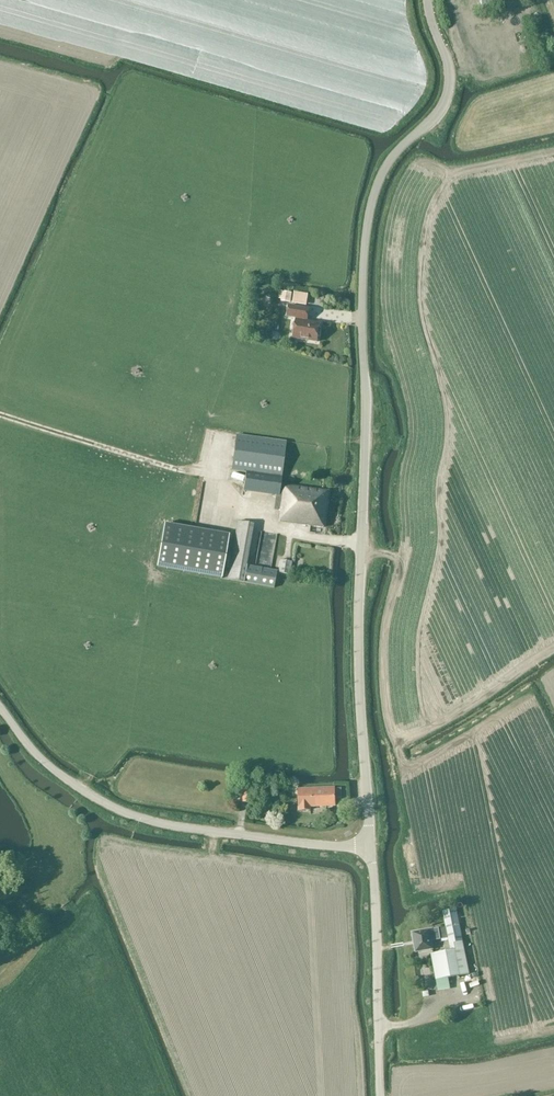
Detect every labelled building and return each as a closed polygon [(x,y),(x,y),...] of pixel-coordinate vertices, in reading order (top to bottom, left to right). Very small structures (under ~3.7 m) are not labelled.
[(283,289),(282,300),(297,300),(297,289),(283,289)] [(297,301),(313,302),(313,291),(298,291),(297,301)] [(287,318),(297,319),(308,321),(310,308),(290,305),(287,318)] [(308,321),(297,319),(293,339),(318,343),(321,323),(308,321)] [(244,492),(280,496),(287,442),(237,435),(232,471),(246,473),(244,492)] [(324,528),(329,491),(284,485),(279,522),(324,528)] [(247,566),(254,524),(237,521),(227,580),(274,588),(277,571),(247,566)] [(229,536),(166,525),(158,568),(221,579),(229,536)] [(261,555),(263,555),(263,547),(276,548),(276,528),(262,528),(261,555)] [(290,575),(292,562),(281,560),(278,573),(290,575)] [(250,804),(253,782),(238,780),(234,801),(250,804)] [(336,788),(299,789),(299,811),(312,811),(312,808),(336,807),(336,799),(342,799),(342,789),(336,789),(336,788)] [(446,928),(449,939),(451,950),(432,955),(439,992),(450,990),(449,979),(469,974),(457,909),(443,912),(446,928)] [(446,928),(439,929),(441,940),(449,939),(446,928)] [(433,941),(441,940),(439,929),(413,933),(416,953),(434,950),(433,941)]
